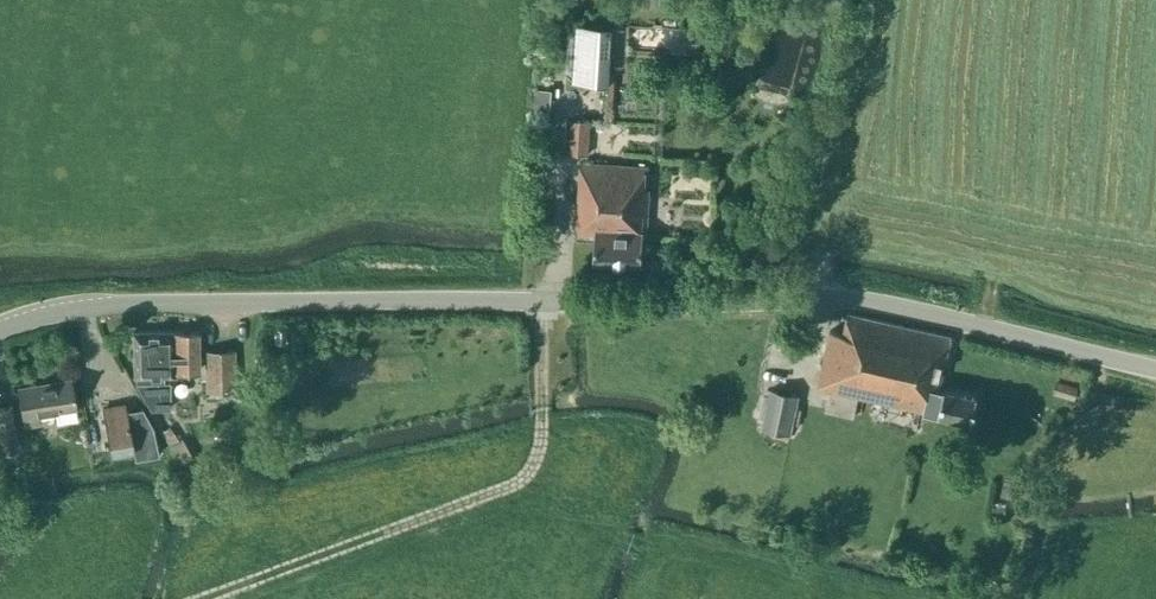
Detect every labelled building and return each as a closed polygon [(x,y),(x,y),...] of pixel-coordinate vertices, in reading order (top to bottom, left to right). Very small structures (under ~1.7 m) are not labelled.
[(760,82),(793,89),(808,18),(775,11),(760,82)] [(702,50),(703,24),(674,23),(672,48),(702,50)] [(574,83),(608,86),(612,28),(578,26),(574,83)] [(567,152),(587,154),(590,119),(569,117),(567,152)] [(576,232),(596,233),(594,262),(640,264),(642,236),(646,236),(649,189),(644,189),(646,167),(581,163),(576,232)] [(944,389),(939,388),(951,337),(847,314),(843,333),(829,330),(817,387),(829,389),(825,409),(854,416),(858,396),(971,421),(977,396),(944,388),(944,389)] [(132,332),(134,377),(135,377),(135,383),(150,409),(170,408),(170,382),(163,382),(163,376),(175,376),(175,371),(198,371),(198,331),(132,332)] [(234,390),(234,352),(205,352),(206,390),(234,390)] [(56,423),(76,420),(74,408),(76,408),(71,378),(17,387),(23,426),(40,423),(38,414),(54,411),(56,423)] [(1051,394),(1074,400),(1077,386),(1055,380),(1051,394)] [(759,426),(792,432),(799,393),(767,386),(759,426)] [(152,426),(141,408),(126,411),(125,404),(102,408),(110,456),(133,452),(135,458),(158,454),(152,426)] [(18,451),(11,405),(0,407),(0,442),(2,453),(18,451)] [(169,446),(179,465),(192,457),(182,439),(178,441),(178,440),(170,427),(160,433),(169,446)]
